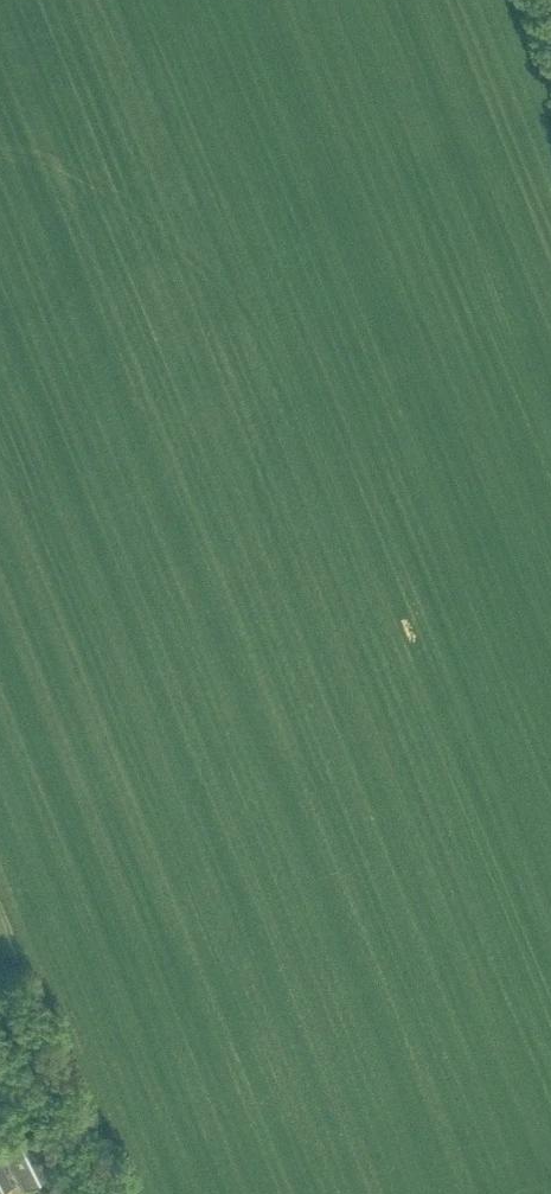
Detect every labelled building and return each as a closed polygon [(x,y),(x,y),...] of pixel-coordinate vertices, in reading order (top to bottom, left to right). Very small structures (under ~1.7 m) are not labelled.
[(23,1187),(54,1172),(33,1128),(2,1144),(23,1187)] [(13,1182),(0,1157),(0,1189),(13,1182)]
